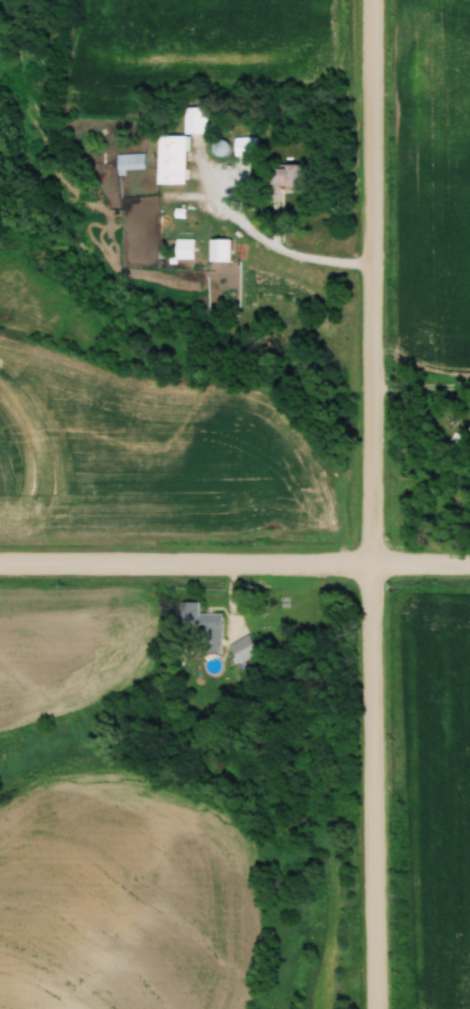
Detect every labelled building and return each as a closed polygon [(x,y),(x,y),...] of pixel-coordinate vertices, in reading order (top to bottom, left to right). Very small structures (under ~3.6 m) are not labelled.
[(205,108),(182,108),(182,134),(205,134),(205,108)] [(184,183),(184,136),(156,136),(156,183),(184,183)] [(233,156),(253,156),(253,138),(233,138),(233,156)] [(142,154),(115,154),(115,175),(125,175),(125,170),(142,170),(142,154)] [(298,164),(266,164),(266,186),(298,186),(298,164)] [(229,262),(229,238),(208,238),(208,262),(229,262)] [(192,259),(192,239),(174,239),(174,259),(192,259)] [(220,614),(197,613),(197,603),(186,602),(185,623),(195,624),(195,645),(220,645),(220,614)]
